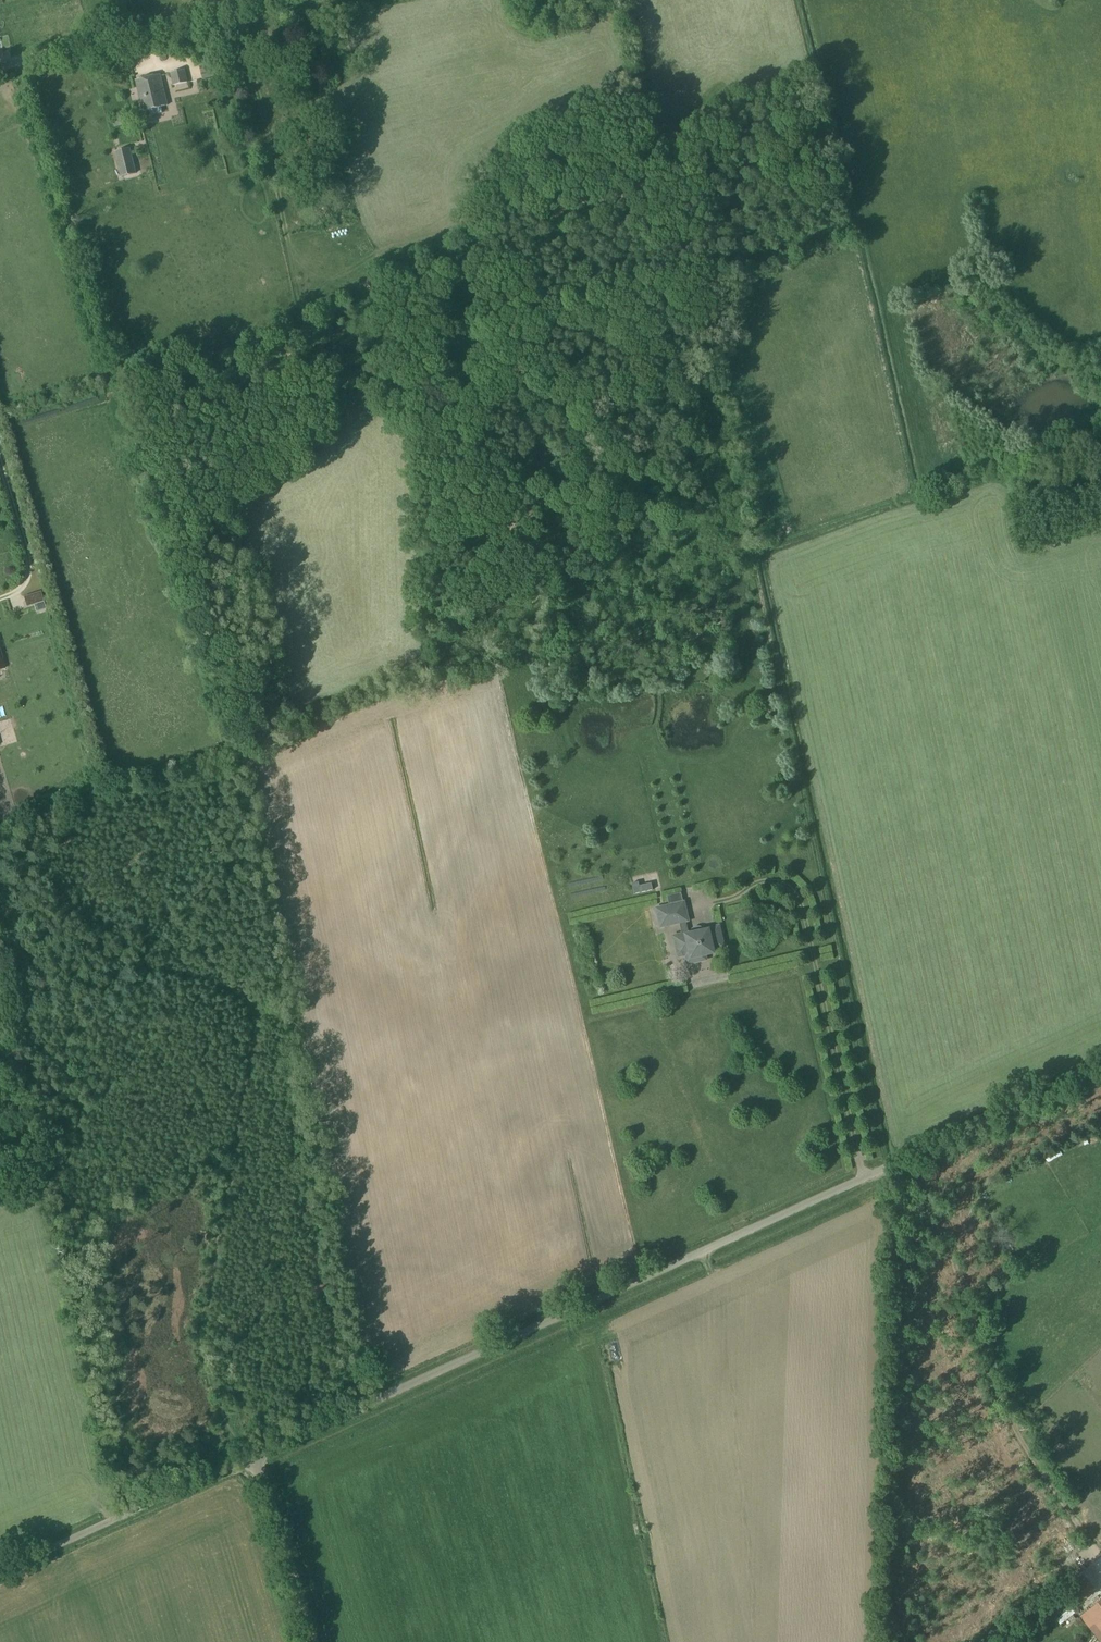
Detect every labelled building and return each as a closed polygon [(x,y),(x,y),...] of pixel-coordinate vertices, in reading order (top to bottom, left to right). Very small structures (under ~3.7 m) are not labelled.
[(171,73),(174,86),(187,83),(184,70),(171,73)] [(136,81),(143,112),(168,106),(160,75),(136,81)] [(114,127),(127,124),(125,119),(113,121),(114,127)] [(116,152),(122,176),(136,173),(130,148),(116,152)] [(41,591),(24,596),(27,606),(44,601),(41,591)] [(634,894),(641,893),(639,886),(639,882),(633,883),(632,884),(634,894)] [(657,908),(661,926),(680,922),(683,936),(677,937),(679,945),(676,946),(679,956),(691,953),(693,962),(704,959),(703,955),(714,953),(713,948),(723,946),(720,936),(723,935),(721,926),(702,930),(702,929),(688,932),(686,921),(688,920),(684,902),(657,908)] [(89,1108),(78,1112),(81,1119),(92,1114),(89,1108)] [(1071,1154),(1092,1148),(1090,1142),(1069,1148),(1071,1154)] [(1096,1592),(1086,1578),(1066,1593),(1077,1607),(1096,1592)] [(1100,1632),(1100,1601),(1086,1613),(1100,1632)] [(1057,1618),(1061,1622),(1074,1612),(1071,1608),(1057,1618)]
